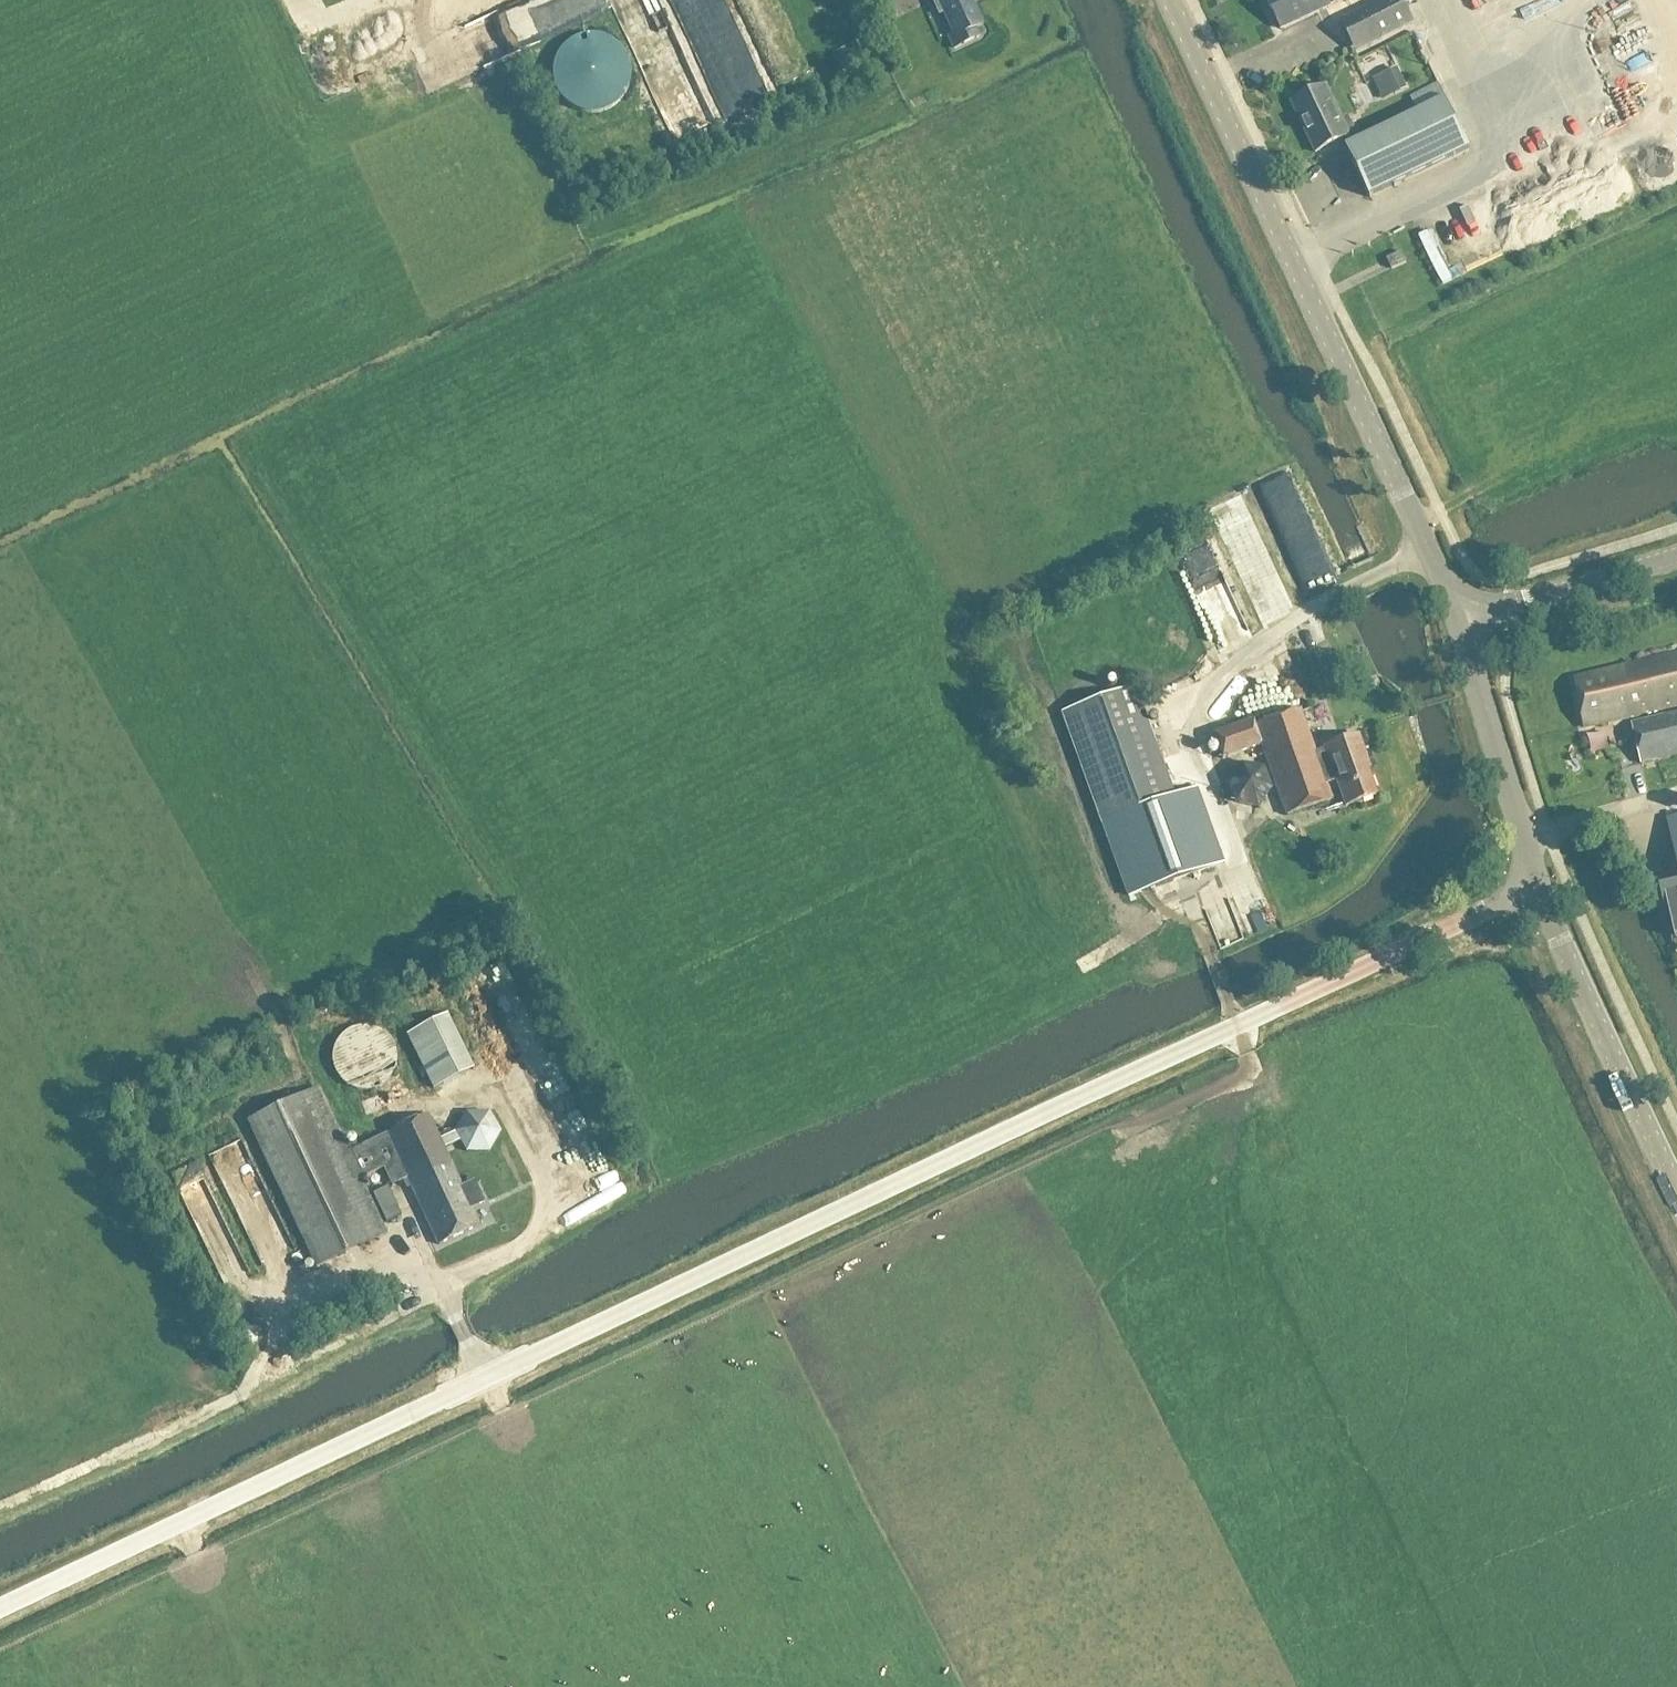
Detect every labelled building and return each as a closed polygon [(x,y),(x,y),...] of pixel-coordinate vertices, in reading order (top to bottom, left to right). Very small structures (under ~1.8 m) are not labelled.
[(268,11),(293,0),(264,0),(268,11)] [(355,14),(366,44),(484,0),(394,0),(355,14)] [(615,0),(512,0),(507,2),(520,35),(615,0)] [(656,72),(680,63),(657,0),(629,0),(656,72)] [(974,28),(981,25),(969,0),(937,0),(953,34),(948,36),(954,49),(978,37),(974,28)] [(1281,30),(1342,0),(1266,0),(1281,30)] [(1340,20),(1350,41),(1355,51),(1378,40),(1412,23),(1403,5),(1411,1),(1410,0),(1376,0),(1377,2),(1340,20)] [(693,33),(715,76),(743,61),(720,19),(693,33)] [(1385,93),(1409,82),(1399,60),(1375,71),(1385,93)] [(566,73),(573,111),(617,103),(613,77),(603,79),(600,67),(566,73)] [(1438,84),(1410,97),(1417,113),(1345,147),(1369,197),(1470,149),(1438,84)] [(1350,136),(1325,85),(1291,102),(1315,152),(1350,136)] [(1405,262),(1400,252),(1386,259),(1391,269),(1405,262)] [(1269,495),(1241,505),(1275,595),(1303,585),(1269,495)] [(1573,678),(1583,727),(1631,716),(1632,722),(1631,723),(1641,764),(1676,755),(1676,712),(1650,718),(1648,711),(1676,705),(1676,653),(1573,678)] [(1133,686),(1062,711),(1102,822),(1128,896),(1221,862),(1195,788),(1172,796),(1146,722),(1139,703),(1133,686)] [(1299,709),(1254,725),(1253,721),(1213,735),(1222,759),(1260,745),(1285,816),(1331,799),(1325,784),(1336,780),(1345,805),(1375,795),(1361,755),(1364,754),(1357,735),(1324,747),(1324,748),(1314,752),(1299,709)] [(1209,784),(1215,792),(1205,800),(1222,822),(1247,803),(1224,772),(1209,784)] [(1666,818),(1676,863),(1676,815),(1666,818)] [(1660,888),(1672,938),(1676,937),(1676,884),(1660,888)] [(332,1035),(350,1076),(379,1063),(382,1069),(399,1062),(395,1053),(405,1049),(388,1011),(332,1035)] [(433,1089),(473,1069),(446,1014),(406,1034),(433,1089)] [(316,1088),(246,1122),(271,1174),(263,1178),(293,1242),(301,1238),(315,1267),(385,1233),(359,1179),(346,1152),(316,1088)] [(585,1212),(630,1190),(610,1150),(606,1152),(587,1112),(570,1120),(588,1157),(564,1169),(585,1212)] [(428,1114),(346,1152),(359,1179),(383,1167),(391,1185),(407,1178),(438,1245),(479,1225),(471,1208),(483,1202),(473,1181),(461,1187),(428,1114)] [(249,1130),(220,1143),(230,1164),(259,1152),(249,1130)] [(199,1152),(179,1165),(196,1192),(216,1180),(199,1152)]
